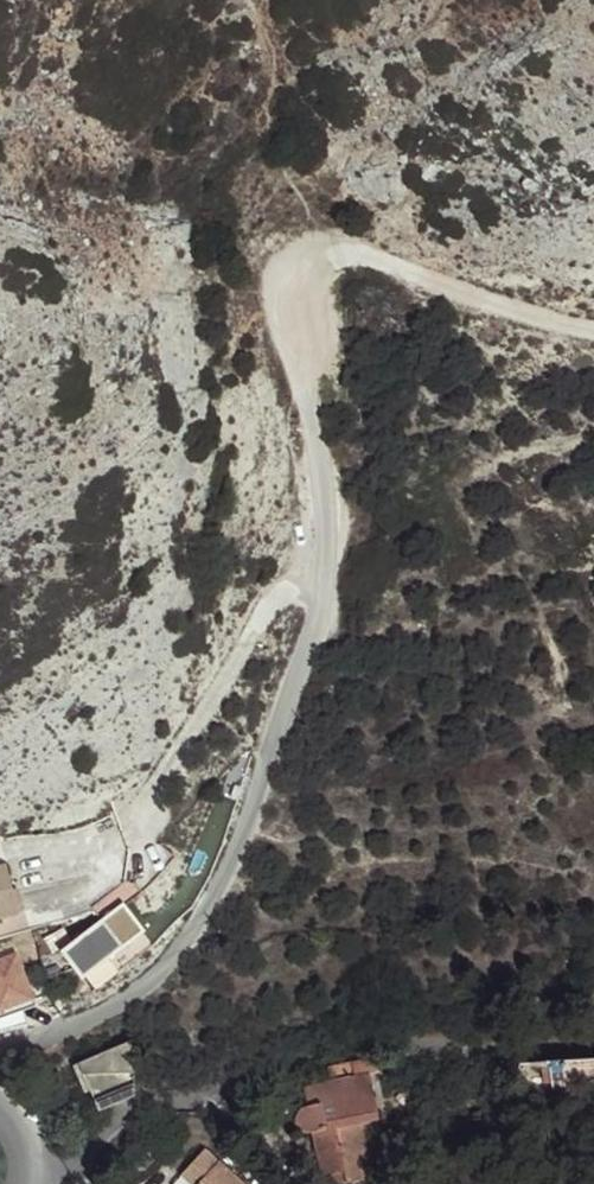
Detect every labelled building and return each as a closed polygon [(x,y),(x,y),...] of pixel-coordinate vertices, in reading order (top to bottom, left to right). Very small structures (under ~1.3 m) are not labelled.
[(0,868),(0,919),(19,914),(6,866),(0,868)] [(123,905),(56,952),(75,980),(143,934),(123,905)] [(0,957),(0,1014),(35,1002),(18,951),(0,957)] [(135,1097),(133,1041),(72,1067),(84,1094),(89,1092),(99,1113),(135,1097)] [(376,1057),(352,1062),(355,1078),(370,1075),(380,1074),(376,1057)] [(519,1066),(527,1101),(546,1096),(583,1087),(583,1086),(593,1082),(593,1060),(579,1061),(519,1066)] [(352,1062),(328,1067),(331,1083),(355,1078),(352,1062)] [(370,1075),(355,1078),(331,1083),(305,1088),(309,1107),(305,1107),(302,1108),(299,1110),(297,1113),(295,1116),(295,1120),(295,1123),(296,1127),(298,1129),(300,1132),(304,1134),(307,1134),(310,1135),(314,1133),(323,1177),(345,1172),(346,1183),(372,1178),(360,1124),(379,1120),(370,1075)] [(583,1087),(546,1096),(548,1101),(585,1091),(583,1087)] [(193,1163),(206,1176),(199,1183),(241,1183),(204,1150),(193,1163)] [(193,1163),(180,1176),(188,1183),(199,1183),(206,1176),(193,1163)]
